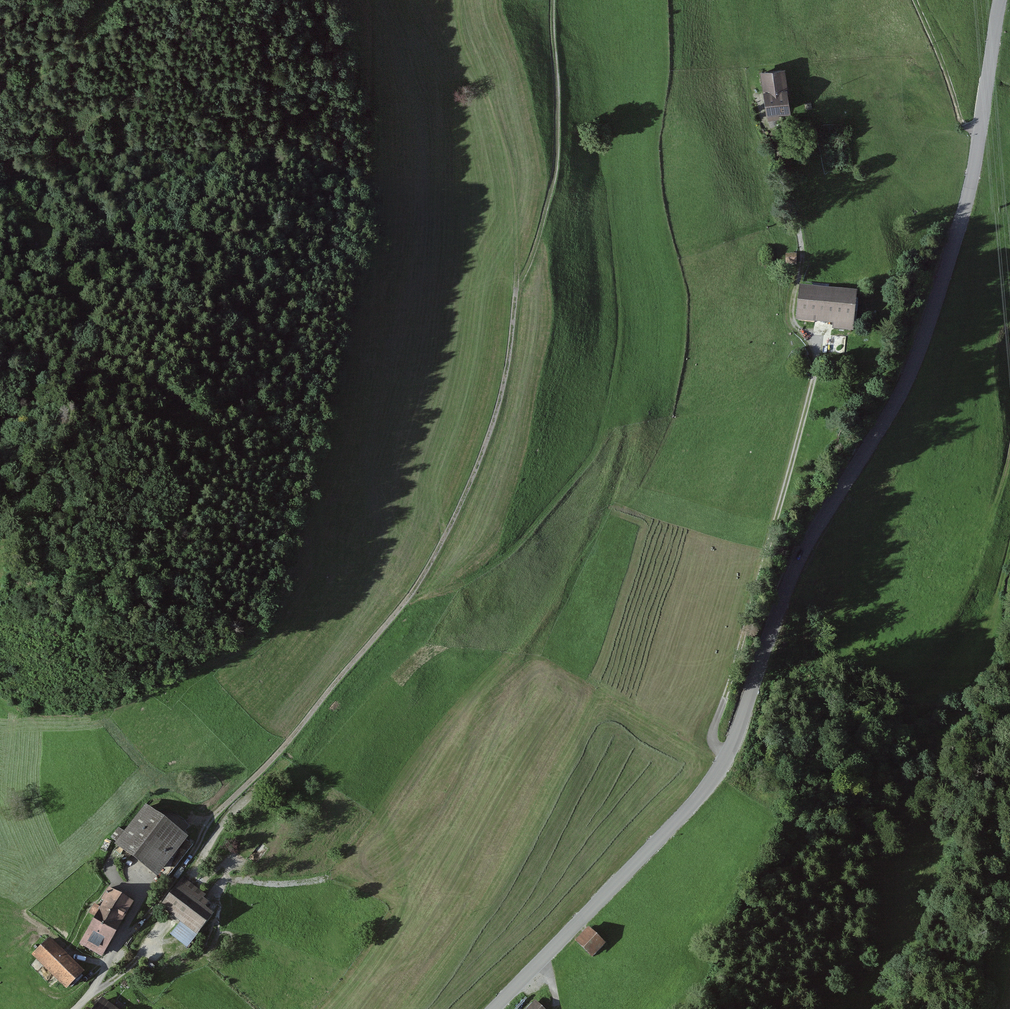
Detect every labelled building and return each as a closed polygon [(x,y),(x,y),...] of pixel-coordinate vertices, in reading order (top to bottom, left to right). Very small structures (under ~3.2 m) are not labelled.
[(789,64),(763,67),(771,119),(794,116),(789,64)] [(859,293),(801,285),(796,323),(854,331),(859,293)] [(187,837),(145,804),(124,831),(118,826),(110,837),(117,842),(115,845),(157,877),(187,837)] [(206,895),(183,877),(160,905),(180,922),(197,935),(214,915),(206,909),(210,904),(204,899),(206,895)] [(104,901),(100,907),(124,922),(136,903),(109,886),(101,900),(104,901)] [(100,907),(95,904),(90,913),(96,916),(93,921),(116,935),(124,922),(100,907)] [(116,935),(93,921),(79,943),(102,957),(116,935)] [(197,935),(180,922),(170,934),(187,948),(197,935)] [(606,945),(592,930),(581,941),(595,955),(606,945)] [(85,973),(51,938),(33,955),(67,990),(85,973)] [(143,962),(136,969),(144,978),(151,971),(143,962)] [(102,998),(94,1008),(116,1008),(102,998)]
